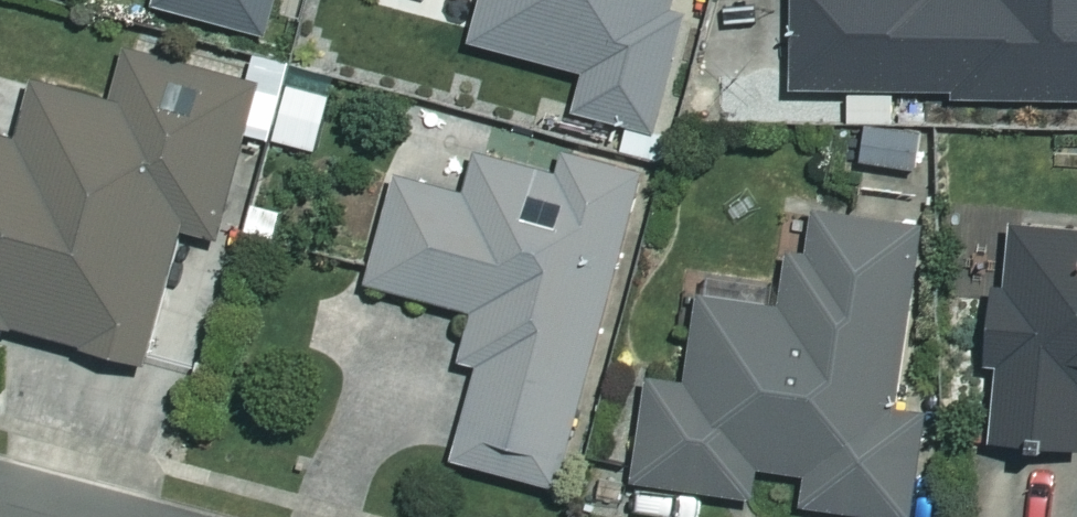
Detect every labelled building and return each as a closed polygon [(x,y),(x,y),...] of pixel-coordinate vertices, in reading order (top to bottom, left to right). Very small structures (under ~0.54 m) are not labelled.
[(153,3),(273,33),(281,0),(153,0),(153,3)] [(484,50),(596,75),(587,117),(663,133),(692,0),(495,0),(484,50)] [(806,17),(776,16),(774,96),(1076,102),(1076,0),(807,0),(806,17)] [(133,108),(49,87),(33,148),(0,140),(0,325),(159,366),(194,230),(231,239),(270,87),(147,55),(133,108)] [(340,98),(277,84),(265,140),(328,153),(340,98)] [(930,135),(874,130),(871,169),(927,174),(930,135)] [(647,198),(491,156),(479,201),(409,182),(380,288),(484,316),(470,368),(491,373),(466,464),(567,492),(647,198)] [(804,217),(795,313),(711,304),(702,389),(660,385),(650,489),(772,501),(775,473),(821,477),(817,512),(867,516),(919,516),(929,418),(910,416),(928,229),(804,217)] [(1024,234),(1021,288),(1009,287),(999,447),(1076,452),(1076,237),(1024,234)]
